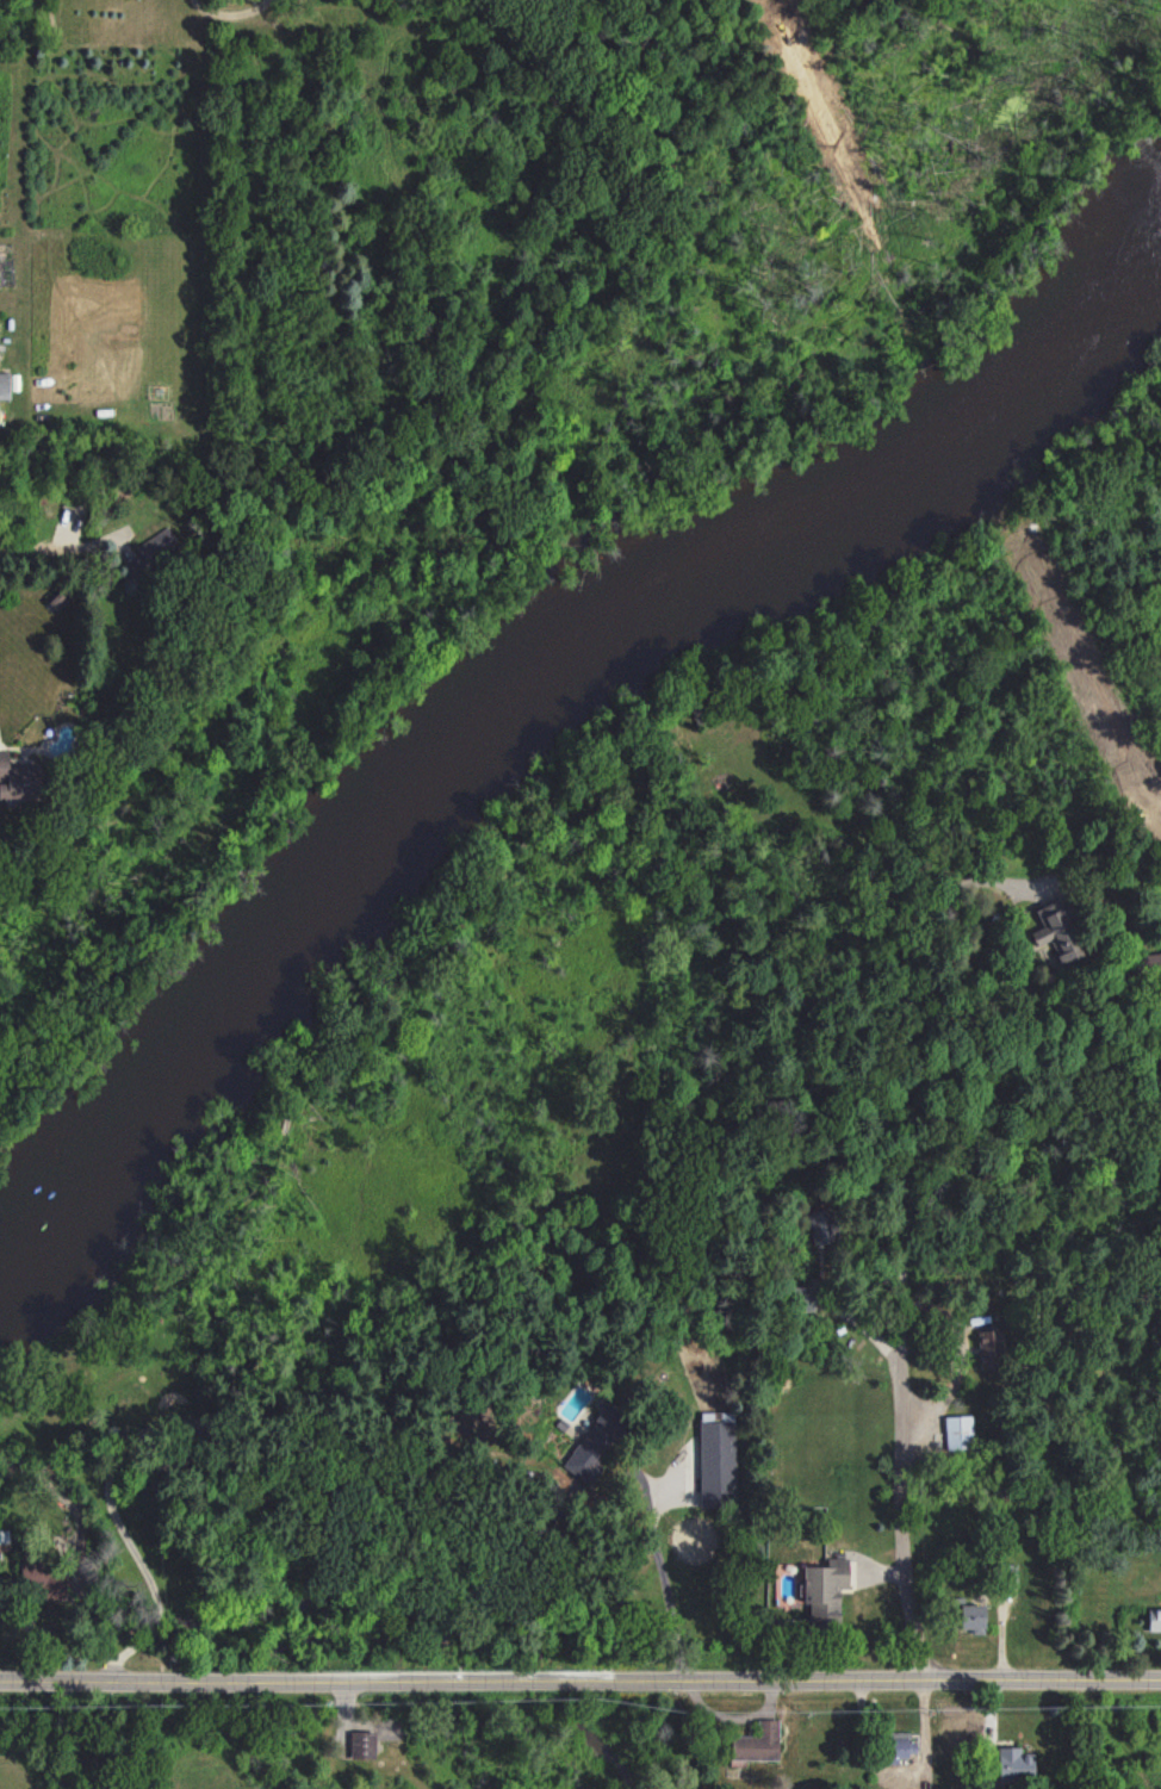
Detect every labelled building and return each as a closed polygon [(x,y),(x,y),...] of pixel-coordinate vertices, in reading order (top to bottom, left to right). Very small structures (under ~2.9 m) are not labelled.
[(0,372),(0,400),(10,400),(9,372),(0,372)] [(182,551),(167,527),(135,547),(140,554),(123,565),(134,581),(182,551)] [(0,751),(0,797),(40,798),(41,765),(8,764),(9,751),(0,751)] [(1034,910),(1042,927),(1030,933),(1036,946),(1050,940),(1061,964),(1084,954),(1066,916),(1068,915),(1060,898),(1034,910)] [(1160,975),(1160,953),(1137,953),(1137,976),(1160,975)] [(815,1247),(839,1239),(828,1207),(804,1214),(815,1247)] [(1001,1329),(977,1330),(979,1368),(1002,1367),(1001,1329)] [(562,1466),(589,1485),(601,1469),(597,1466),(631,1418),(608,1401),(562,1466)] [(946,1450),(974,1449),(973,1415),(945,1416),(946,1450)] [(700,1507),(737,1506),(735,1421),(699,1421),(700,1507)] [(9,1531),(0,1532),(0,1551),(9,1551),(9,1531)] [(809,1623),(839,1623),(839,1588),(847,1588),(848,1559),(826,1558),(826,1567),(803,1567),(803,1603),(809,1603),(809,1623)] [(20,1567),(21,1591),(65,1590),(64,1565),(20,1567)] [(984,1605),(964,1604),(964,1597),(955,1597),(954,1627),(972,1628),(972,1634),(984,1634),(984,1605)] [(1160,1631),(1160,1609),(1149,1608),(1148,1631),(1160,1631)] [(779,1719),(758,1719),(758,1736),(730,1736),(730,1765),(743,1765),(743,1760),(779,1760),(779,1719)] [(375,1758),(375,1732),(351,1731),(350,1758),(375,1758)] [(916,1741),(909,1741),(909,1732),(886,1732),(886,1764),(897,1764),(897,1755),(916,1755),(916,1741)] [(998,1747),(998,1781),(1034,1780),(1034,1754),(1020,1754),(1020,1747),(998,1747)]
